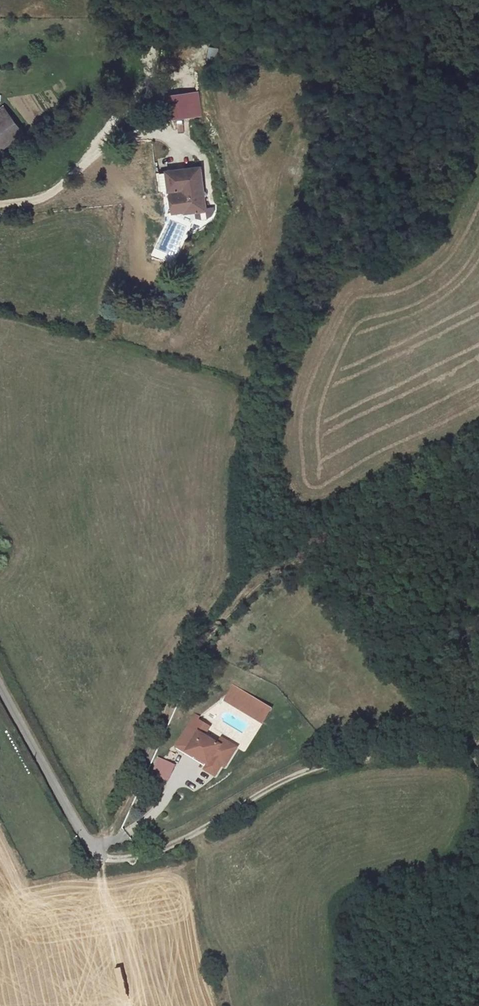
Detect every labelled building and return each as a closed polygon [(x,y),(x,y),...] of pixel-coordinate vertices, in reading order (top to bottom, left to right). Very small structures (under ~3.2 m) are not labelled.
[(209,47),(207,62),(216,64),(218,48),(209,47)] [(195,96),(187,97),(190,115),(197,114),(195,96)] [(187,97),(174,99),(177,117),(190,115),(187,97)] [(177,117),(174,99),(157,101),(160,120),(177,117)] [(0,111),(0,152),(21,139),(0,111)] [(207,213),(203,168),(169,171),(171,190),(184,189),(186,213),(207,213)] [(270,294),(265,314),(275,316),(280,297),(270,294)] [(223,703),(266,725),(275,708),(231,686),(223,703)] [(195,723),(178,751),(210,770),(221,753),(199,739),(205,730),(195,723)]
